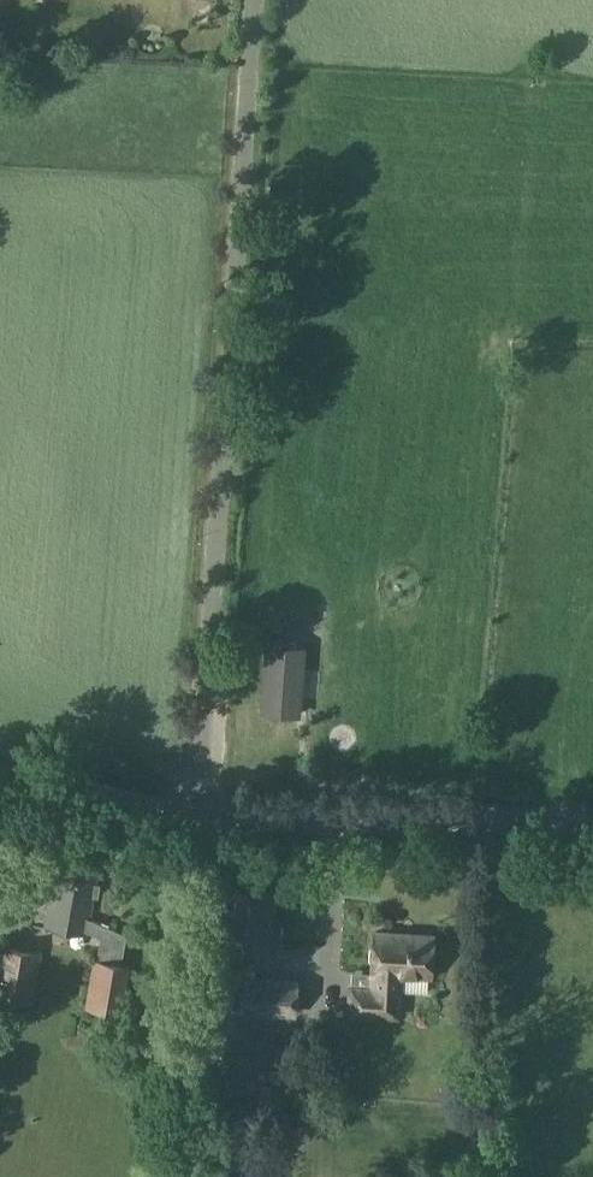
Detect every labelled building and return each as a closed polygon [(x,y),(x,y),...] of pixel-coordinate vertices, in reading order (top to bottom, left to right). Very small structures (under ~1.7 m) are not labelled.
[(303,647),(269,645),(265,712),(298,714),(303,647)] [(96,883),(101,857),(57,849),(44,924),(88,932),(88,929),(103,935),(99,959),(95,959),(86,1007),(120,1013),(129,965),(118,963),(119,955),(122,956),(125,934),(89,920),(94,896),(97,896),(99,884),(96,883)] [(272,891),(239,889),(234,961),(257,962),(267,963),(272,891)] [(433,935),(377,931),(373,981),(366,984),(351,983),(349,1014),(399,1016),(401,991),(429,992),(433,935)] [(33,1003),(42,951),(3,945),(0,962),(0,997),(33,1003)] [(256,978),(257,962),(234,961),(232,989),(246,990),(244,1011),(294,1014),(296,980),(256,978)]
